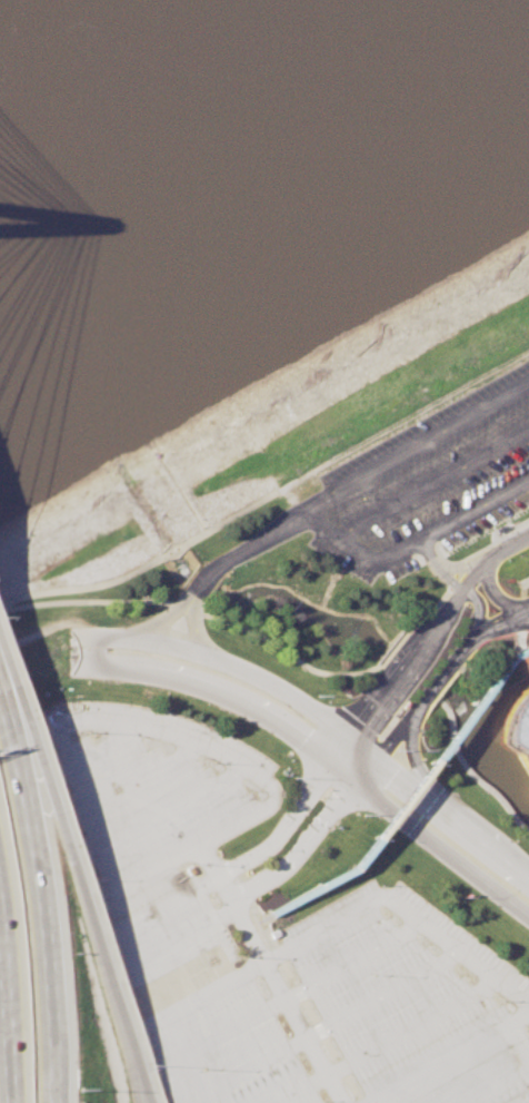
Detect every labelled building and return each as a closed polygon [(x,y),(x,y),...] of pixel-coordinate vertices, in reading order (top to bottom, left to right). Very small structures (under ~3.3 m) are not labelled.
[(520,699),(528,691),(528,766),(522,755),(512,750),(501,745),(502,731),(509,712),(520,699)]
